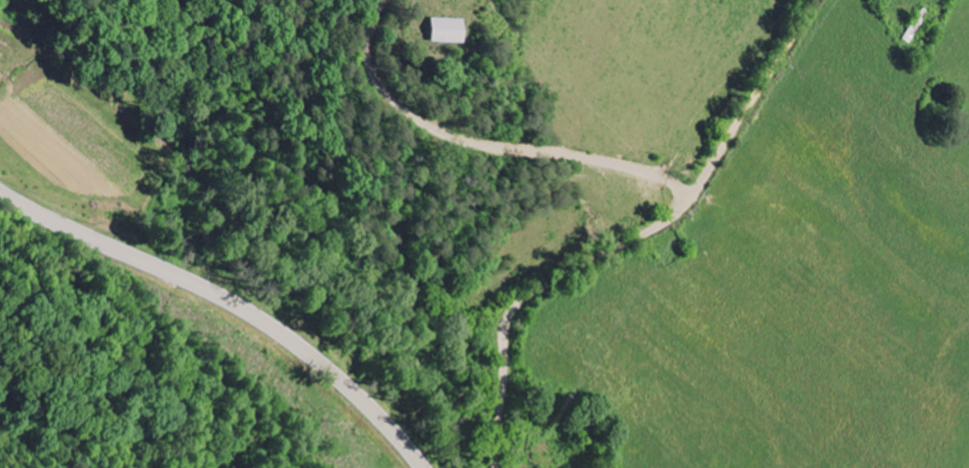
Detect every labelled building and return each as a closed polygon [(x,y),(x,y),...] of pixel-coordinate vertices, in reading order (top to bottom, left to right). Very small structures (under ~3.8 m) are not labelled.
[(425,42),(458,43),(459,19),(426,18),(425,42)]
